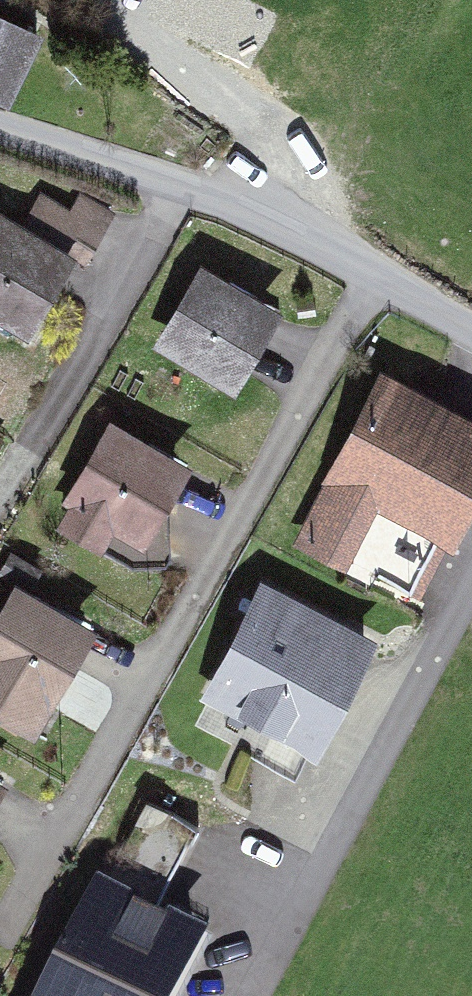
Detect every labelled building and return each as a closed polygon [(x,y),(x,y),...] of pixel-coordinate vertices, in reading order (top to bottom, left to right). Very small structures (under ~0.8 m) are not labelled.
[(0,24),(0,89),(24,35),(0,24)] [(10,239),(62,264),(81,274),(107,222),(71,204),(63,219),(29,201),(10,239)] [(0,232),(0,338),(15,346),(62,264),(10,239),(0,232)] [(266,313),(183,268),(136,354),(219,399),(266,313)] [(365,379),(283,541),(408,605),(471,480),(471,434),(365,379)] [(167,468),(93,425),(36,523),(124,575),(158,518),(143,509),(167,468)] [(353,638),(242,584),(185,701),(296,755),(353,638)] [(0,591),(0,725),(28,739),(81,631),(0,591)] [(179,937),(70,882),(11,995),(148,995),(179,937)]
